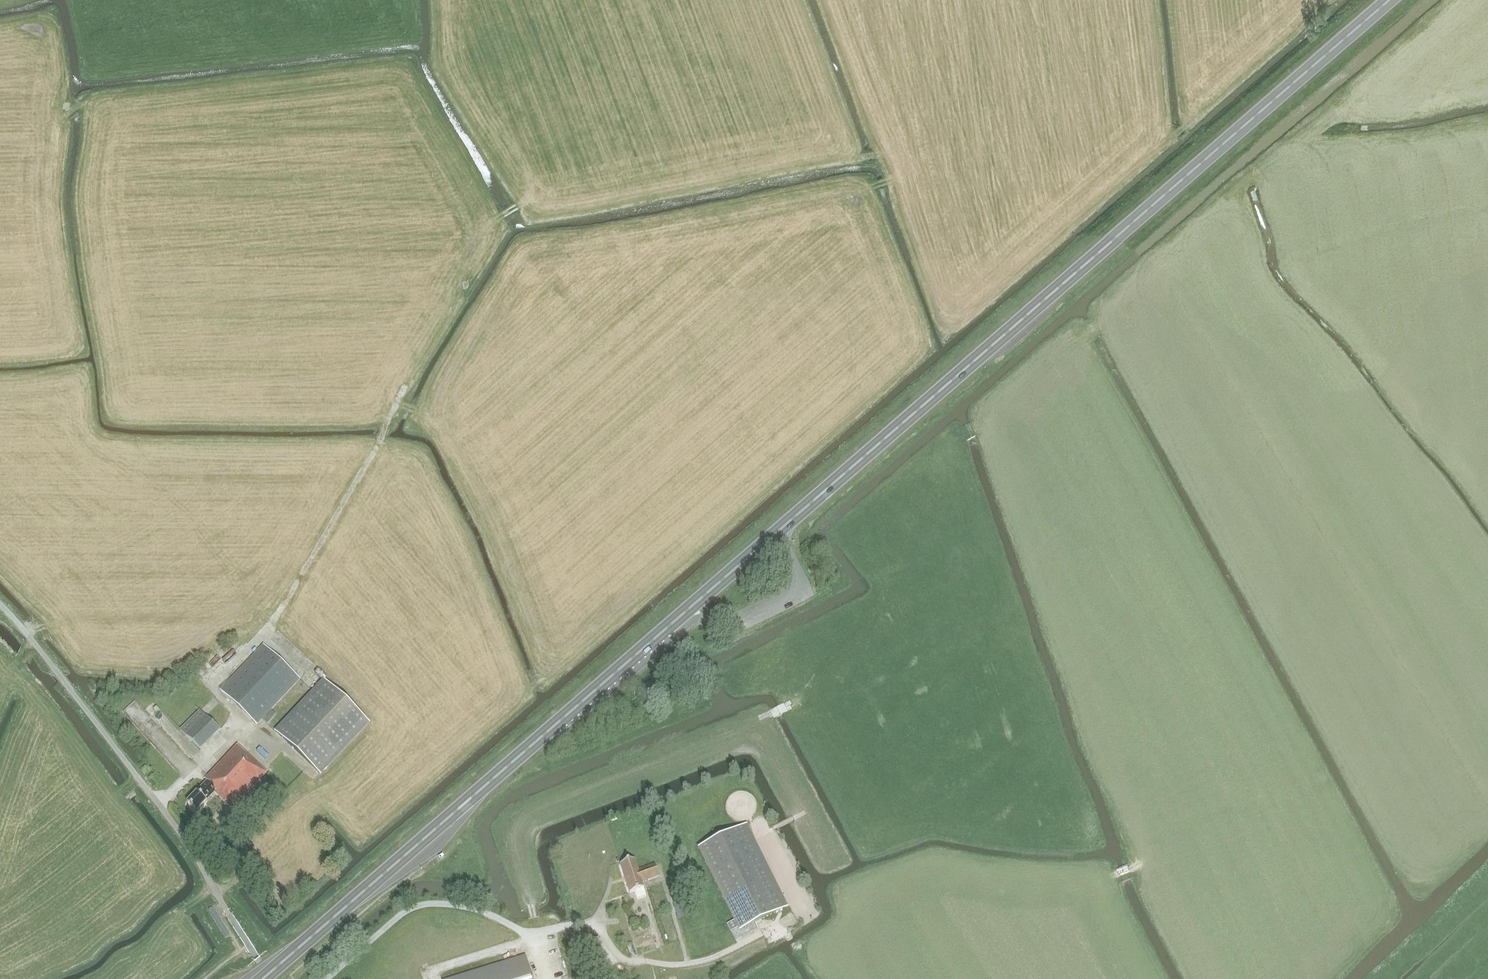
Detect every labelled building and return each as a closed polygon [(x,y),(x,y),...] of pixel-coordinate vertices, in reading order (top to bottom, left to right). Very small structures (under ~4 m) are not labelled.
[(300,679),(264,645),(221,690),(257,724),(300,679)] [(325,682),(277,733),(320,774),(368,723),(325,682)] [(136,700),(126,711),(149,731),(158,721),(136,700)] [(200,750),(221,730),(206,716),(186,735),(200,750)] [(233,808),(267,772),(237,745),(205,779),(207,781),(187,803),(196,812),(215,792),(225,802),(226,801),(233,808)] [(753,815),(755,810),(756,806),(755,801),(753,796),(749,792),(744,790),(739,790),(734,791),(730,794),(727,799),(725,804),(726,809),(728,814),(731,817),(735,819),(740,820),(745,820),(749,818),(753,815)] [(727,924),(731,931),(738,928),(740,931),(760,921),(786,907),(752,839),(745,825),(698,848),(725,902),(735,921),(727,924)] [(642,882),(659,877),(653,859),(636,864),(635,859),(620,864),(630,892),(635,891),(637,898),(646,895),(642,882)] [(682,891),(671,894),(674,906),(686,902),(682,891)] [(686,902),(674,906),(678,917),(689,914),(686,902)] [(525,955),(448,978),(533,978),(525,955)] [(610,974),(608,969),(596,973),(598,978),(610,974)]
